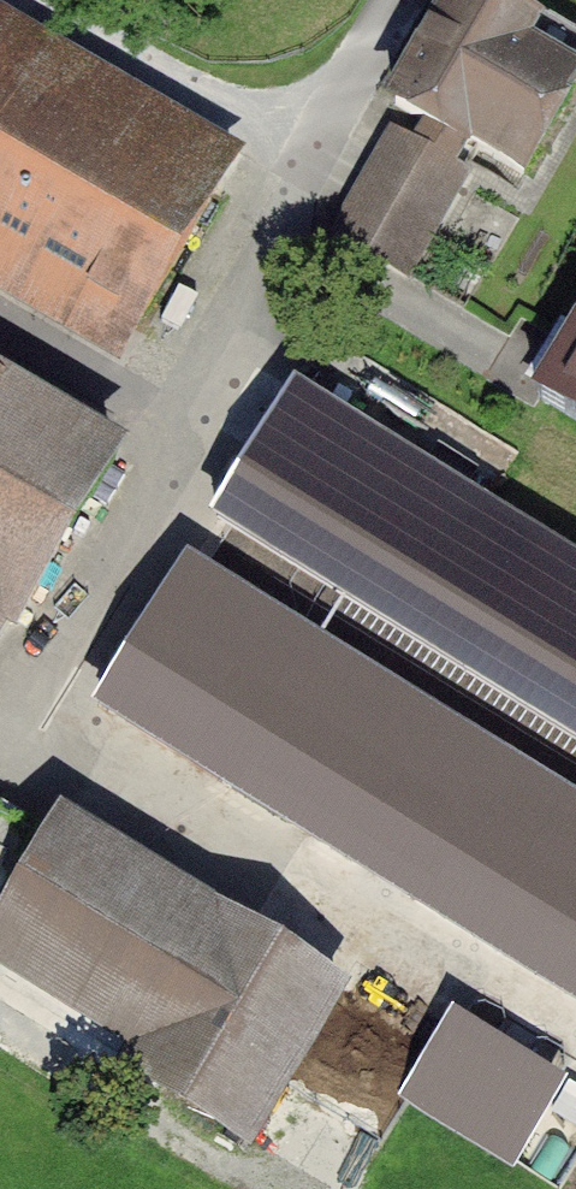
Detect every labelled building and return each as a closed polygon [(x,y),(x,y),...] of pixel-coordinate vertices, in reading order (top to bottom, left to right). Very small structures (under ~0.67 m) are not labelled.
[(481,0),(455,0),(383,125),(392,134),(329,243),(413,291),(473,188),(527,219),(575,133),(575,87),(541,67),(555,42),(481,0)] [(210,193),(231,156),(0,22),(0,70),(70,111),(210,193)] [(0,71),(0,249),(133,326),(210,193),(0,71)] [(534,399),(575,425),(575,331),(534,399)] [(138,457),(0,371),(0,676),(138,457)] [(216,520),(575,743),(575,566),(296,393),(216,520)] [(575,1000),(575,797),(191,563),(101,711),(575,1000)] [(337,992),(66,823),(12,909),(137,988),(103,1042),(248,1134),(337,992)] [(568,1099),(453,1026),(400,1110),(514,1183),(568,1099)]
